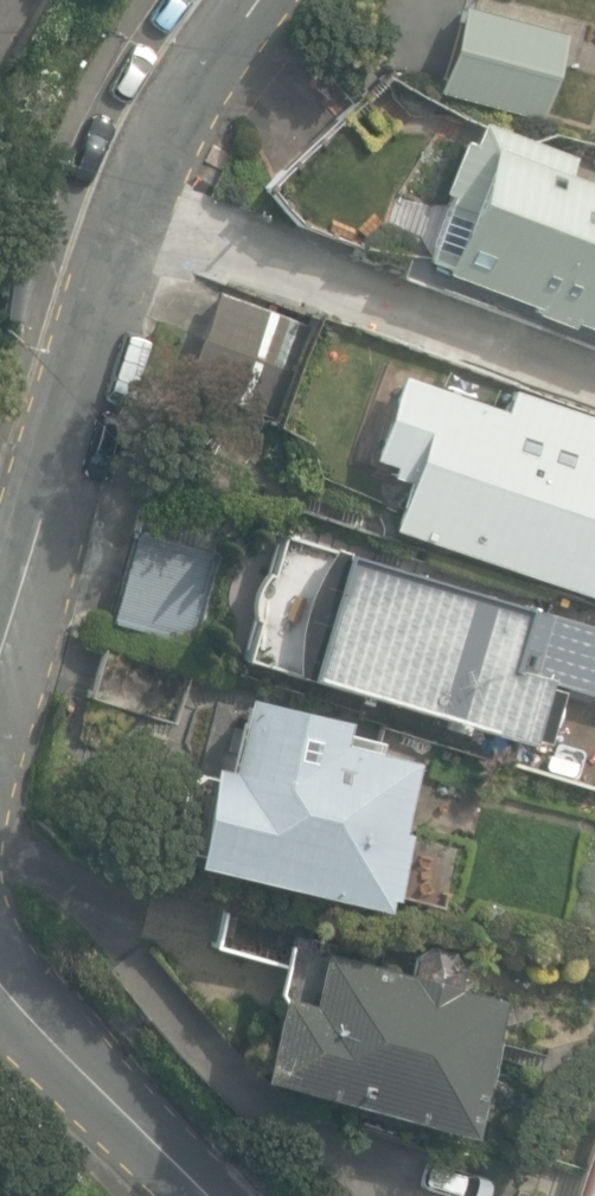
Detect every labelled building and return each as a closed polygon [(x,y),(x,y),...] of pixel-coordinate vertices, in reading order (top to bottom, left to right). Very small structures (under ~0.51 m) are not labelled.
[(539,115),(554,63),(530,56),(516,109),(539,115)] [(559,179),(569,156),(477,120),(468,144),(462,142),(418,256),(439,264),(435,273),(529,310),(524,322),(545,331),(551,315),(594,332),(594,193),(559,179)] [(186,385),(283,420),(316,325),(219,291),(186,385)] [(508,388),(499,409),(404,372),(369,464),(387,470),(384,476),(407,485),(390,529),(594,607),(594,421),(508,388)] [(114,623),(196,648),(223,556),(141,531),(114,623)] [(279,537),(267,576),(262,574),(249,618),(254,619),(242,661),(530,746),(532,740),(544,744),(559,693),(546,689),(548,683),(594,697),(594,630),(279,537)] [(93,697),(177,720),(190,671),(107,648),(93,697)] [(399,834),(415,762),(375,753),(376,745),(341,737),(345,723),(238,698),(221,770),(204,766),(182,861),(261,879),(260,883),(379,911),(382,899),(390,901),(391,896),(440,908),(451,858),(403,847),(406,835),(399,834)] [(463,1135),(498,1001),(443,986),(445,979),(406,968),(404,976),(289,945),(298,914),(228,895),(213,950),(281,968),(251,1079),(463,1135)] [(572,1195),(594,1195),(594,1131),(572,1195)]
